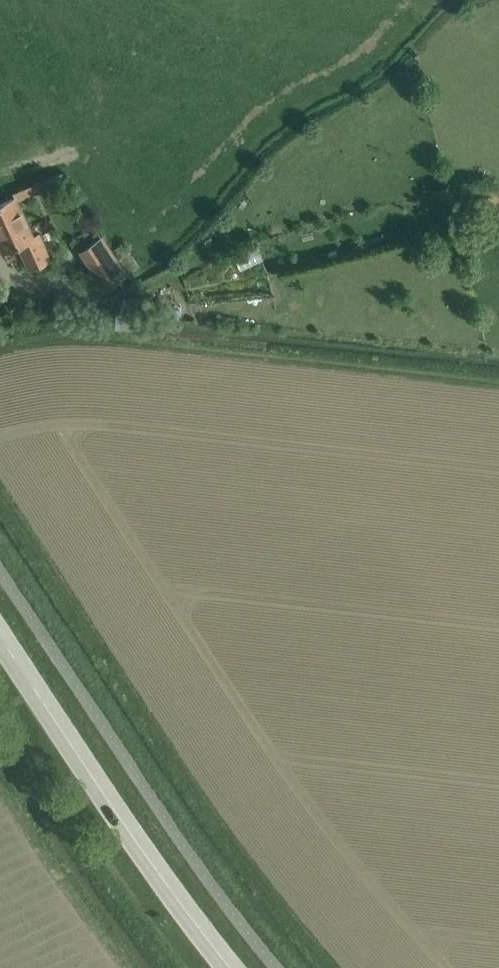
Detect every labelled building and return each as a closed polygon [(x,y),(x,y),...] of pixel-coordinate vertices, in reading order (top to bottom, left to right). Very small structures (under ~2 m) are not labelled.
[(15,196),(4,201),(0,203),(0,242),(3,249),(23,240),(34,265),(48,258),(36,234),(33,235),(15,196)] [(102,239),(80,253),(91,270),(86,273),(99,293),(126,275),(102,239)]
